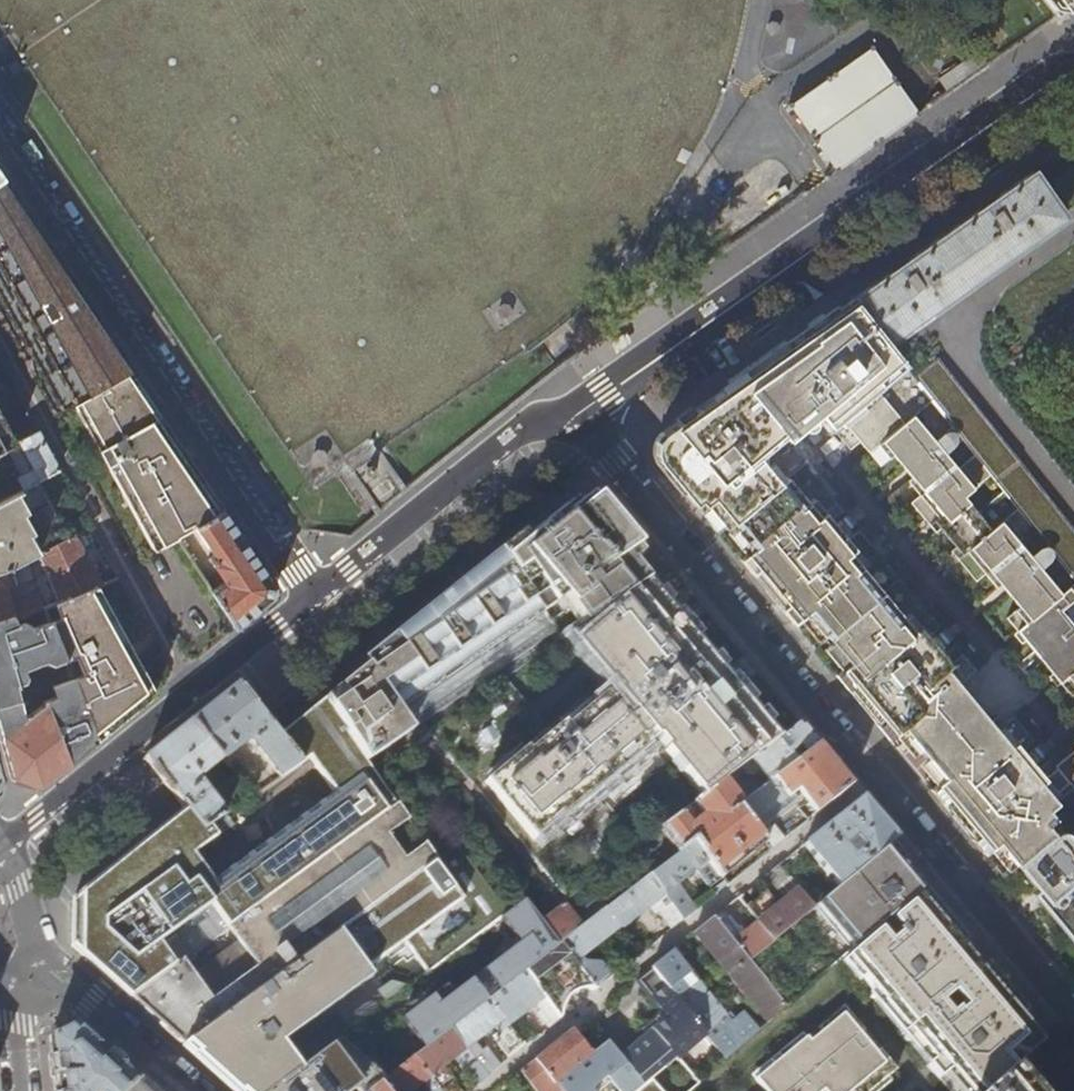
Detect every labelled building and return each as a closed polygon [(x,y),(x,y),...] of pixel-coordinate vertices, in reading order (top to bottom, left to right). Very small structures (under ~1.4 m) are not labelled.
[(1057,17),(1067,10),(1073,5),(1073,0),(1044,0),(1057,17)] [(837,172),(918,115),(872,49),(791,107),(837,172)] [(891,270),(853,297),(888,341),(915,321),(919,325),(924,321),(921,316),(938,304),(1007,255),(1029,239),(1033,244),(1037,241),(1034,235),(1062,215),(1051,199),(1056,196),(1053,190),(1047,194),(1031,171),(989,201),(891,270)] [(126,375),(131,372),(73,286),(0,177),(0,318),(35,381),(54,416),(73,405),(126,375)] [(896,747),(910,736),(931,761),(936,768),(923,778),(933,790),(959,823),(1003,875),(1016,865),(1061,827),(1047,810),(1073,788),(1073,749),(1055,764),(1050,759),(1038,769),(1023,751),(1035,741),(1014,716),(1006,722),(999,714),(990,722),(984,714),(966,691),(975,684),(968,676),(975,669),(954,645),(943,654),(928,636),(940,625),(908,588),(874,547),(859,529),(847,539),(832,521),(844,511),(836,501),(816,477),(825,469),(812,453),(805,444),(795,432),(808,422),(819,413),(849,450),(860,442),(880,466),(887,460),(893,455),(912,478),(908,481),(918,493),(914,498),(914,507),(936,533),(940,530),(955,548),(951,551),(961,565),(972,578),(980,578),(985,575),(996,589),(1000,586),(1011,599),(1018,607),(1006,617),(1022,637),(1043,662),(1072,697),(1073,695),(1073,627),(1061,611),(1073,600),(1073,584),(1060,594),(1017,543),(1033,529),(1017,507),(991,528),(965,496),(991,475),(975,454),(957,469),(944,454),(948,451),(937,439),(934,441),(913,416),(933,400),(915,376),(888,341),(853,297),(813,326),(761,363),(751,370),(684,417),(663,433),(659,460),(674,478),(696,504),(730,546),(761,584),(795,624),(833,670),(868,713),(896,747)] [(489,317),(488,321),(489,325),(492,328),(495,330),(499,330),(503,329),(506,326),(508,323),(508,319),(507,315),(504,312),(501,311),(497,310),(494,311),(491,314),(489,317)] [(933,400),(975,454),(991,475),(1017,507),(1033,529),(1073,581),(1073,531),(940,358),(915,376),(933,400)] [(144,400),(126,375),(73,405),(153,549),(194,526),(219,512),(186,464),(166,433),(144,400)] [(0,413),(0,451),(16,443),(0,413)] [(22,491),(39,482),(60,471),(47,447),(38,431),(18,442),(33,469),(16,478),(22,491)] [(349,471),(378,516),(404,495),(377,451),(349,471)] [(307,461),(307,465),(308,468),(310,471),(314,473),(318,474),(321,472),(324,470),(326,467),(327,463),(325,459),(323,456),(320,454),(316,454),(312,455),(309,457),(307,461)] [(39,482),(22,491),(0,503),(0,568),(26,560),(69,537),(39,482)] [(648,583),(632,563),(618,547),(630,537),(610,513),(603,505),(586,518),(580,511),(573,502),(550,521),(505,557),(436,612),(370,666),(278,736),(300,764),(346,732),(375,773),(431,735),(505,683),(571,637),(648,583)] [(224,509),(219,512),(194,526),(212,554),(207,557),(222,581),(210,589),(236,628),(250,616),(271,600),(273,583),(244,540),(224,509)] [(69,537),(26,560),(0,568),(0,620),(12,615),(13,619),(37,610),(32,598),(11,607),(3,586),(32,578),(28,566),(39,560),(57,594),(53,597),(55,603),(98,586),(103,583),(76,533),(69,537)] [(643,554),(630,537),(618,547),(632,563),(643,554)] [(778,740),(648,583),(571,637),(609,684),(611,682),(620,693),(611,701),(606,696),(568,727),(564,724),(549,736),(487,784),(540,844),(596,792),(650,746),(649,745),(658,738),(666,748),(664,750),(703,798),(726,781),(737,772),(778,740)] [(155,693),(98,586),(55,603),(53,603),(59,618),(50,621),(64,658),(75,654),(82,673),(72,678),(96,740),(139,705),(155,693)] [(12,615),(0,620),(0,727),(5,745),(14,776),(40,785),(60,769),(82,751),(96,740),(72,678),(64,658),(50,621),(32,628),(30,624),(25,622),(15,626),(12,620),(13,619),(12,615)] [(641,845),(596,792),(540,844),(487,784),(549,736),(505,683),(431,735),(567,901),(641,845)] [(278,736),(236,684),(214,701),(190,721),(219,759),(247,737),(279,778),(300,764),(278,736)] [(194,778),(219,759),(190,721),(168,738),(143,758),(185,811),(202,831),(223,817),(194,778)] [(801,723),(778,740),(737,772),(740,775),(747,771),(752,772),(757,768),(768,781),(818,744),(809,733),(801,723)] [(375,773),(346,732),(300,764),(279,778),(223,817),(202,831),(185,811),(163,829),(128,858),(93,887),(72,904),(71,946),(83,957),(109,979),(131,999),(304,873),(287,848),(211,904),(184,866),(233,831),(237,836),(301,793),(339,849),(398,806),(375,773)] [(834,764),(818,744),(768,781),(742,801),(737,805),(751,824),(797,789),(817,814),(853,785),(834,764)] [(742,801),(726,781),(703,798),(660,831),(676,852),(695,839),(721,874),(764,840),(757,831),(751,824),(737,805),(742,801)] [(804,845),(838,887),(888,844),(896,837),(878,816),(863,798),(831,822),(804,845)] [(436,861),(398,806),(339,849),(304,873),(131,999),(165,1029),(184,1046),(436,861)] [(757,831),(764,840),(772,850),(784,840),(770,821),(757,831)] [(1061,827),(1016,865),(1073,934),(1073,843),(1061,827)] [(855,950),(925,890),(906,866),(888,844),(838,887),(816,906),(855,950)] [(436,861),(184,1046),(203,1063),(234,1090),(272,1090),(342,1037),(324,1013),(372,977),(356,955),(451,885),(483,929),(506,912),(456,846),(436,861)] [(789,877),(779,864),(769,872),(778,884),(789,877)] [(603,908),(604,910),(619,929),(647,906),(663,894),(648,874),(603,908)] [(754,919),(757,924),(773,944),(813,909),(791,880),(781,887),(786,894),(779,900),(754,919)] [(754,919),(779,900),(770,888),(745,907),(754,919)] [(938,905),(926,892),(847,959),(873,990),(871,998),(883,1002),(908,1031),(986,962),(968,941),(938,905)] [(683,920),(669,902),(663,894),(647,906),(654,914),(657,912),(671,930),(683,920)] [(506,912),(483,929),(342,1037),(272,1090),(370,1090),(379,1084),(413,1058),(432,1043),(451,1028),(489,999),(524,971),(558,946),(522,900),(506,912)] [(723,909),(713,917),(750,963),(773,944),(757,924),(743,936),(723,909)] [(581,959),(619,929),(604,910),(560,944),(595,988),(596,989),(611,977),(600,964),(584,962),(581,959)] [(750,963),(713,917),(694,932),(733,979),(751,964),(750,963)] [(595,988),(560,944),(558,946),(524,971),(560,1018),(560,1017),(561,1011),(563,1006),(567,998),(571,995),(579,990),(584,989),(591,988),(596,989),(595,988)] [(661,959),(652,966),(706,1036),(728,1017),(699,982),(682,995),(675,985),(691,972),(673,949),(661,959)] [(930,1058),(1008,989),(1002,982),(986,962),(908,1031),(930,1058)] [(786,1008),(751,964),(733,979),(769,1023),(786,1008)] [(712,1044),(706,1036),(652,966),(636,979),(667,1015),(671,1019),(665,1024),(661,1019),(650,1029),(675,1061),(677,1059),(699,1085),(726,1061),(712,1044)] [(560,1018),(524,971),(489,999),(505,1019),(509,1025),(539,1002),(554,1023),(560,1018)] [(682,995),(699,982),(691,972),(675,985),(682,995)] [(1001,1032),(1026,1010),(1016,998),(1008,989),(930,1058),(932,1060),(925,1066),(947,1090),(989,1090),(1013,1069),(1003,1058),(1015,1048),(1001,1032)] [(473,1045),(505,1019),(489,999),(451,1028),(470,1054),(472,1056),(478,1051),(473,1045)] [(883,1053),(845,1008),(819,1030),(824,1035),(811,1045),(806,1041),(756,1083),(763,1090),(840,1090),(883,1053)] [(665,1024),(671,1019),(667,1015),(661,1019),(665,1024)] [(712,1044),(735,1025),(728,1017),(706,1036),(712,1044)] [(134,1084),(138,1081),(116,1060),(74,1023),(50,1036),(54,1081),(55,1090),(127,1090),(134,1084)] [(525,1046),(509,1025),(499,1034),(498,1043),(510,1058),(525,1046)] [(470,1054),(451,1028),(432,1043),(447,1064),(461,1054),(465,1058),(470,1054)] [(675,1061),(650,1029),(637,1040),(640,1044),(622,1058),(645,1086),(675,1061)] [(564,1037),(535,1060),(555,1085),(591,1055),(571,1030),(564,1037)] [(591,1055),(555,1085),(560,1090),(639,1090),(645,1086),(622,1058),(609,1041),(600,1048),(591,1055)] [(432,1043),(413,1058),(439,1090),(455,1090),(450,1085),(453,1083),(442,1069),(447,1064),(432,1043)] [(488,1052),(476,1061),(487,1076),(500,1066),(488,1052)] [(888,1076),(896,1069),(883,1053),(840,1090),(870,1090),(874,1088),(877,1090),(879,1090),(892,1080),(888,1076)] [(413,1058),(379,1084),(384,1090),(414,1090),(424,1084),(429,1090),(439,1090),(413,1058)] [(675,1061),(645,1086),(639,1090),(692,1090),(699,1085),(677,1059),(675,1061)] [(555,1085),(535,1060),(529,1064),(520,1072),(535,1090),(560,1090),(555,1085)] [(479,1082),(487,1076),(476,1061),(463,1071),(474,1086),(479,1082)] [(1014,1069),(1013,1069),(989,1090),(1032,1090),(1014,1069)]
